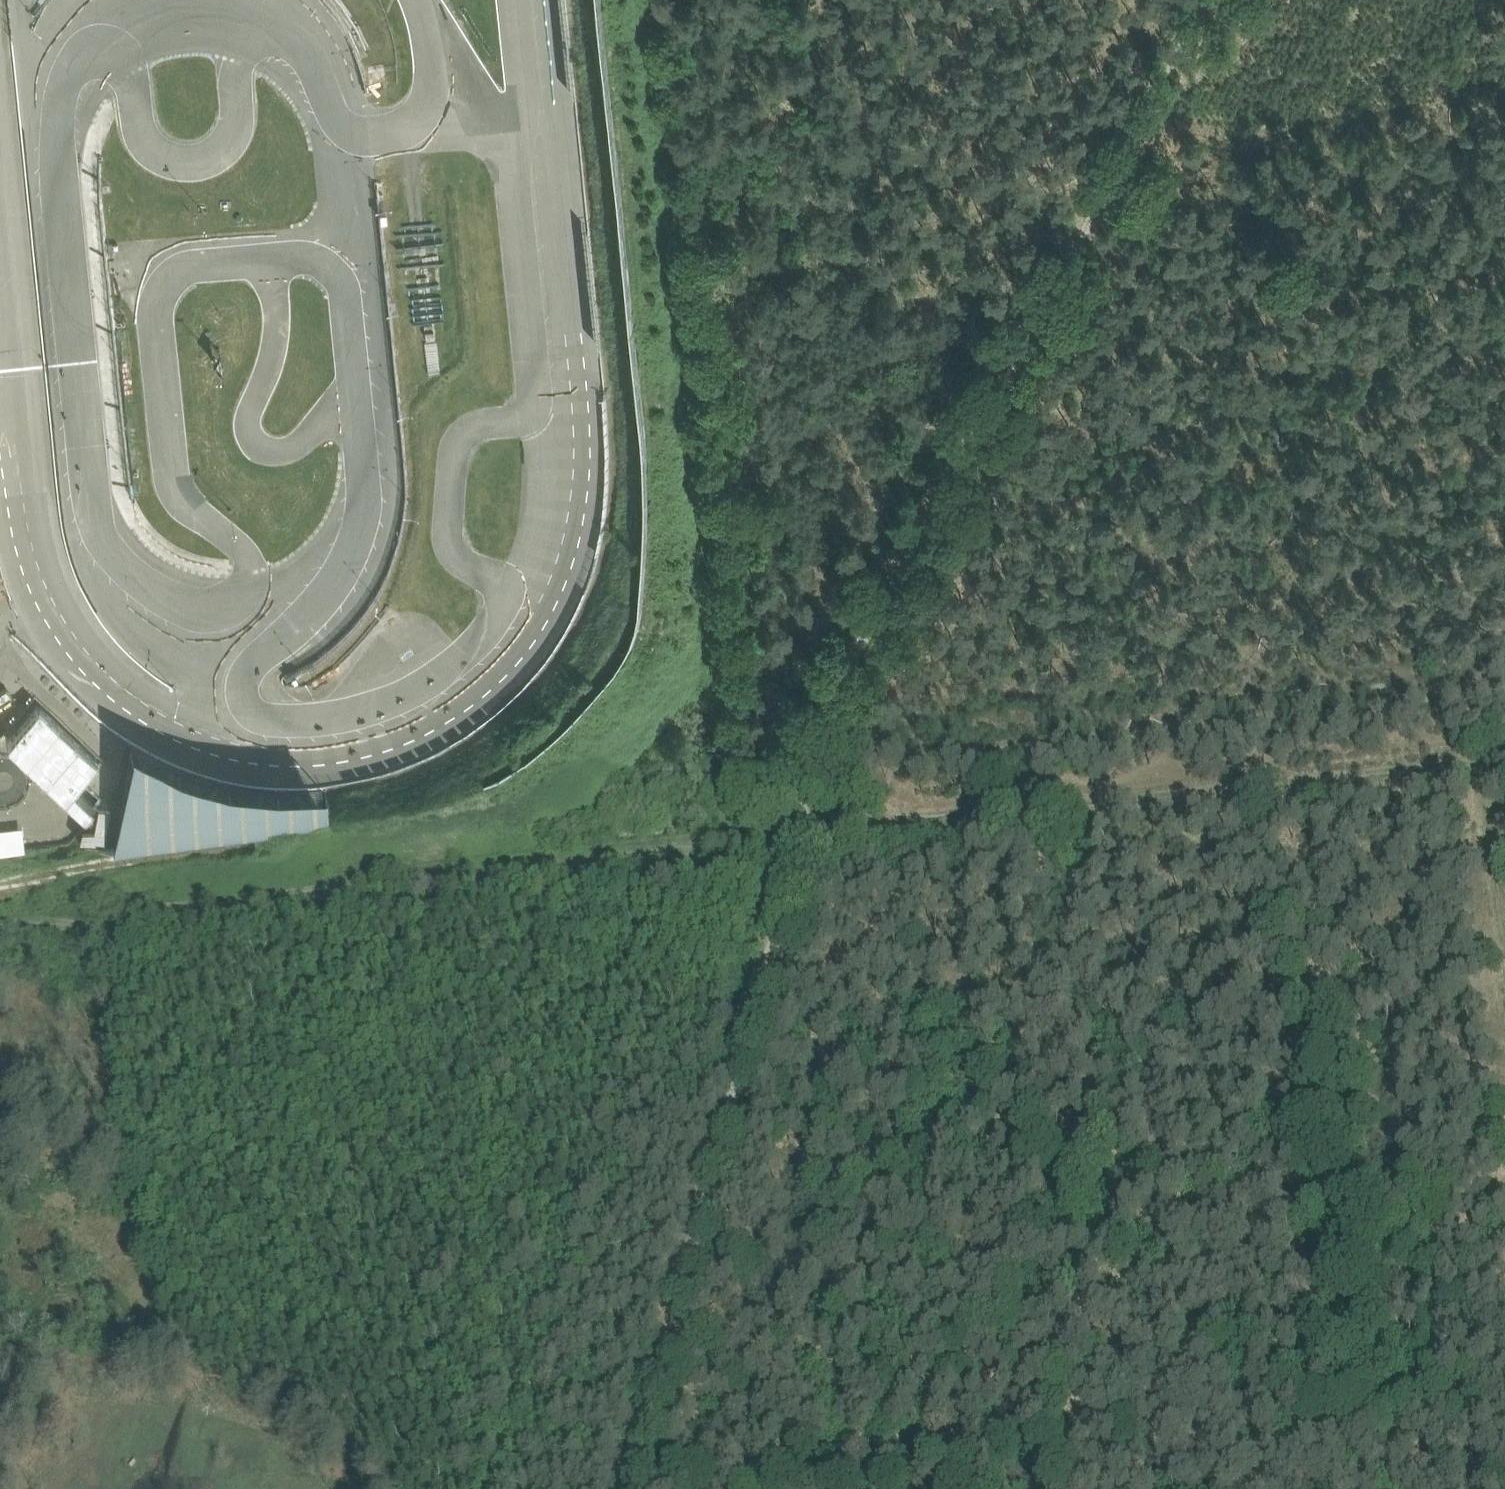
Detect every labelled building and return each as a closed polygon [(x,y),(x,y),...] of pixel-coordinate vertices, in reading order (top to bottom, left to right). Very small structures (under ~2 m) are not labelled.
[(387,82),(386,70),(369,72),(371,84),(387,82)] [(6,738),(11,743),(85,812),(89,808),(93,804),(93,803),(73,785),(78,780),(98,759),(39,703),(6,738)] [(111,819),(113,850),(323,832),(320,796),(308,792),(262,796),(239,788),(225,789),(205,782),(204,782),(189,777),(193,776),(130,754),(125,754),(119,771),(121,790),(111,819)] [(103,844),(107,809),(95,808),(92,831),(79,830),(78,841),(103,844)]
